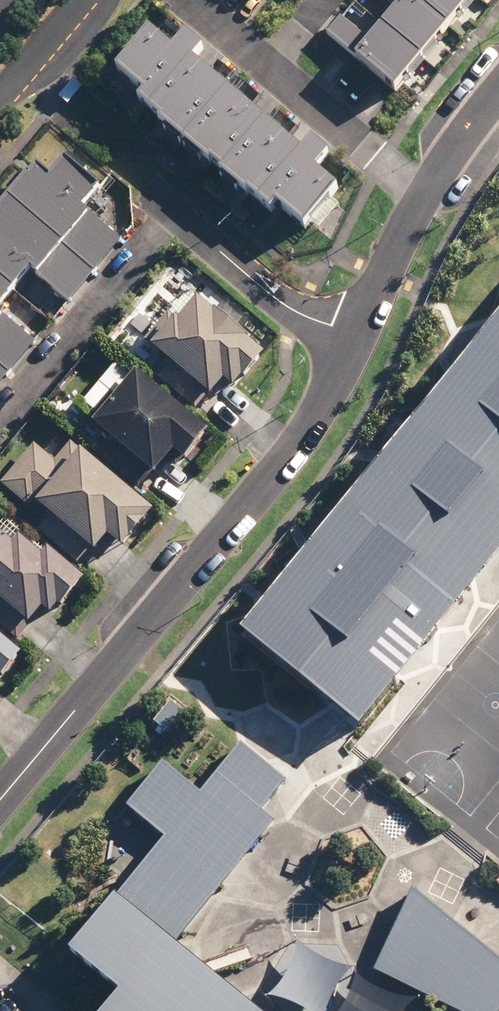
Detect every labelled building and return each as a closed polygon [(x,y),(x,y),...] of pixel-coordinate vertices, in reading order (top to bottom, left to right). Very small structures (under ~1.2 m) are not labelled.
[(325,29),(374,71),(435,0),(350,0),(325,29)] [(355,169),(168,12),(119,71),(305,228),(355,169)] [(0,216),(0,392),(124,246),(36,173),(0,216)] [(274,350),(209,294),(194,312),(180,301),(149,338),(162,349),(163,349),(172,357),(160,372),(202,408),(218,389),(222,392),(234,377),(244,385),(274,350)] [(257,607),(243,624),(335,699),(365,724),(498,560),(498,313),(257,607)] [(220,428),(148,367),(124,395),(119,390),(97,416),(120,436),(105,453),(145,487),(160,469),(164,472),(185,448),(195,457),(220,428)] [(133,545),(165,507),(91,446),(87,450),(78,443),(71,450),(55,437),(47,447),(40,441),(6,483),(35,507),(41,500),(54,511),(41,526),(86,564),(102,545),(107,548),(119,533),(133,545)] [(52,551),(8,516),(0,525),(0,617),(24,639),(37,622),(47,629),(55,619),(48,613),(54,606),(64,614),(95,575),(57,545),(52,551)] [(33,651),(0,622),(0,679),(7,671),(12,675),(33,651)] [(180,944),(277,818),(267,805),(286,779),(242,742),(206,790),(166,762),(131,801),(166,831),(72,947),(122,991),(104,1010),(261,1010),(180,944)] [(413,891),(380,963),(429,991),(452,1004),(465,1010),(498,1010),(498,956),(413,891)]
